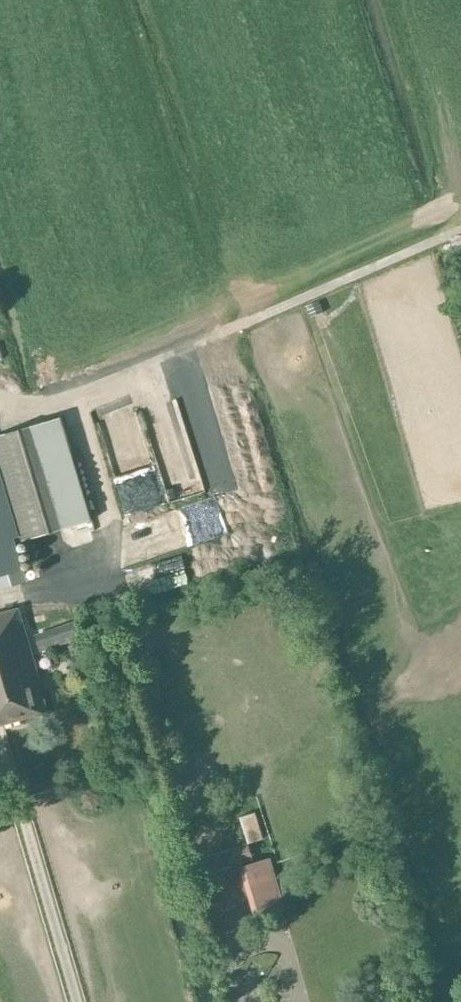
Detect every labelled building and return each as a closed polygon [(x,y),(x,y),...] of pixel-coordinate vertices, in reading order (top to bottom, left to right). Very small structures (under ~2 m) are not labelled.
[(319,301),(307,307),(311,316),(323,310),(319,301)] [(26,580),(15,542),(83,522),(90,520),(59,416),(52,418),(0,434),(0,463),(21,533),(13,536),(0,493),(0,588),(26,580)] [(162,476),(117,488),(126,518),(170,506),(162,476)] [(33,656),(18,607),(0,612),(0,724),(48,710),(39,681),(40,681),(33,656)] [(80,620),(36,635),(41,651),(86,635),(80,620)] [(248,842),(263,838),(255,811),(240,816),(248,842),(207,854),(212,871),(253,858),(248,842)] [(284,908),(269,858),(236,868),(250,917),(284,908)]
